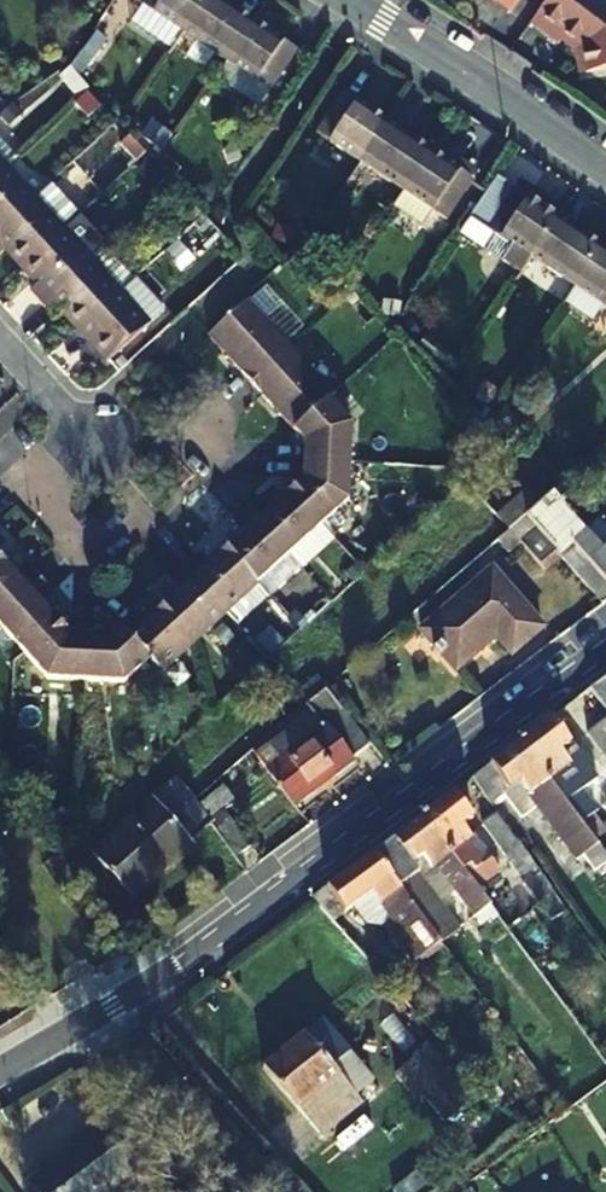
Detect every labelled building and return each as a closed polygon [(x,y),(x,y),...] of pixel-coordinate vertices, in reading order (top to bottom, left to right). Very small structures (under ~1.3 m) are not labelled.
[(185,32),(207,0),(135,0),(144,6),(185,32)] [(255,21),(223,0),(207,0),(185,32),(228,61),(255,21)] [(504,13),(514,0),(486,0),(504,13)] [(525,25),(553,45),(554,43),(559,37),(576,49),(581,74),(605,69),(605,10),(593,0),(544,0),(530,19),(525,25)] [(173,51),(185,32),(144,6),(132,24),(173,51)] [(255,21),(228,61),(257,81),(272,90),(298,49),(255,21)] [(559,37),(554,43),(570,55),(574,75),(581,74),(576,49),(559,37)] [(257,81),(228,61),(216,79),(245,98),(257,81)] [(361,163),(387,124),(344,96),(320,134),(361,163)] [(404,192),(430,152),(387,124),(361,163),(404,192)] [(8,168),(20,158),(0,135),(0,158),(8,168)] [(430,152),(472,181),(476,173),(435,145),(430,152)] [(430,152),(404,192),(432,211),(447,221),(472,181),(430,152)] [(8,168),(0,158),(0,175),(8,168)] [(0,175),(0,231),(36,199),(8,168),(0,175)] [(530,258),(556,218),(512,189),(497,178),(471,218),(530,258)] [(85,215),(87,215),(56,180),(36,199),(66,232),(85,215)] [(517,180),(512,189),(556,218),(562,209),(517,180)] [(432,211),(404,192),(392,208),(421,227),(432,211)] [(0,231),(0,253),(2,255),(10,249),(27,268),(66,232),(36,199),(0,231)] [(112,247),(114,245),(85,215),(66,232),(94,263),(112,247)] [(576,289),(601,249),(556,218),(530,258),(576,289)] [(66,232),(27,268),(43,287),(36,293),(47,306),(94,263),(66,232)] [(112,247),(94,263),(122,295),(136,282),(139,279),(112,247)] [(576,289),(603,307),(605,309),(605,253),(601,249),(576,289)] [(94,263),(47,306),(59,318),(66,312),(82,330),(122,295),(94,263)] [(122,295),(152,329),(167,316),(136,282),(122,295)] [(603,307),(576,289),(564,306),(591,324),(603,307)] [(152,329),(122,295),(82,330),(112,364),(152,329)] [(255,382),(294,347),(252,301),(214,336),(255,382)] [(297,429),(331,399),(336,393),(294,347),(255,382),(297,429)] [(348,418),(331,399),(297,429),(308,443),(307,460),(346,463),(348,418)] [(296,491),(325,524),(345,505),(346,463),(307,460),(307,482),(296,491)] [(605,583),(605,545),(600,550),(588,536),(562,508),(599,474),(588,460),(537,505),(566,538),(587,561),(605,583)] [(507,531),(537,505),(524,490),(494,516),(507,531)] [(325,524),(296,491),(289,497),(284,492),(272,502),(265,494),(251,507),(292,553),(325,524)] [(507,531),(496,540),(506,552),(517,543),(541,570),(557,556),(552,550),(566,538),(537,505),(507,531)] [(292,553),(251,507),(235,521),(242,530),(232,538),(237,544),(229,551),(258,583),(292,553)] [(600,524),(588,536),(600,550),(605,545),(605,531),(600,524)] [(557,556),(572,574),(587,561),(566,538),(552,550),(557,556)] [(258,583),(229,551),(224,556),(219,551),(207,561),(201,553),(185,567),(227,612),(258,583)] [(49,575),(35,560),(23,571),(14,560),(9,565),(3,558),(0,561),(0,620),(49,575)] [(605,583),(587,561),(572,574),(589,592),(600,602),(605,597),(605,583)] [(227,612),(185,567),(169,581),(176,588),(168,597),(172,602),(165,609),(194,641),(227,612)] [(538,629),(488,571),(418,632),(450,671),(491,635),(508,654),(538,629)] [(61,622),(55,616),(60,610),(51,600),(62,590),(49,575),(0,620),(0,623),(27,653),(61,622)] [(194,641),(165,609),(159,613),(154,608),(142,618),(135,610),(120,624),(150,659),(161,671),(194,641)] [(87,686),(91,635),(72,635),(61,622),(27,653),(56,685),(87,686)] [(109,635),(91,635),(87,686),(121,687),(150,659),(120,624),(109,635)] [(306,705),(323,690),(325,688),(327,687),(316,674),(295,692),(306,705)] [(605,678),(589,691),(605,714),(605,679),(605,678)] [(306,705),(303,707),(307,713),(253,758),(264,772),(266,771),(295,806),(352,762),(350,760),(367,746),(341,713),(323,690),(306,705)] [(577,797),(594,783),(569,750),(571,748),(550,720),(517,744),(593,840),(603,833),(577,797)] [(594,744),(605,761),(605,735),(594,744)] [(517,744),(489,766),(511,794),(519,787),(527,799),(535,793),(549,813),(542,818),(576,864),(599,846),(593,840),(517,744)] [(511,794),(489,766),(469,780),(491,809),(511,794)] [(208,826),(171,784),(92,854),(131,896),(208,826)] [(535,793),(527,799),(542,818),(549,813),(535,793)] [(466,877),(467,879),(481,869),(465,846),(471,841),(463,829),(472,822),(450,795),(421,817),(424,820),(466,877)] [(210,824),(235,859),(249,849),(225,814),(210,824)] [(421,817),(372,855),(397,889),(418,875),(413,867),(423,859),(432,871),(436,868),(451,888),(466,877),(424,820),(421,817)] [(519,851),(502,827),(487,838),(504,862),(519,851)] [(397,889),(372,855),(338,881),(310,900),(332,925),(371,896),(397,928),(389,934),(412,966),(439,945),(397,889)] [(413,867),(418,875),(436,900),(451,888),(436,868),(432,871),(423,859),(413,867)] [(418,875),(397,889),(439,945),(441,947),(459,934),(436,900),(418,875)] [(491,911),(467,879),(466,877),(451,888),(474,922),(491,911)] [(334,1068),(351,1055),(323,1022),(263,1070),(321,1141),(364,1106),(358,1098),(334,1068)] [(432,1047),(397,1077),(417,1101),(452,1071),(432,1047)] [(375,1085),(351,1055),(334,1068),(358,1098),(375,1085)] [(134,1167),(105,1129),(30,1187),(34,1191),(102,1191),(134,1167)]
